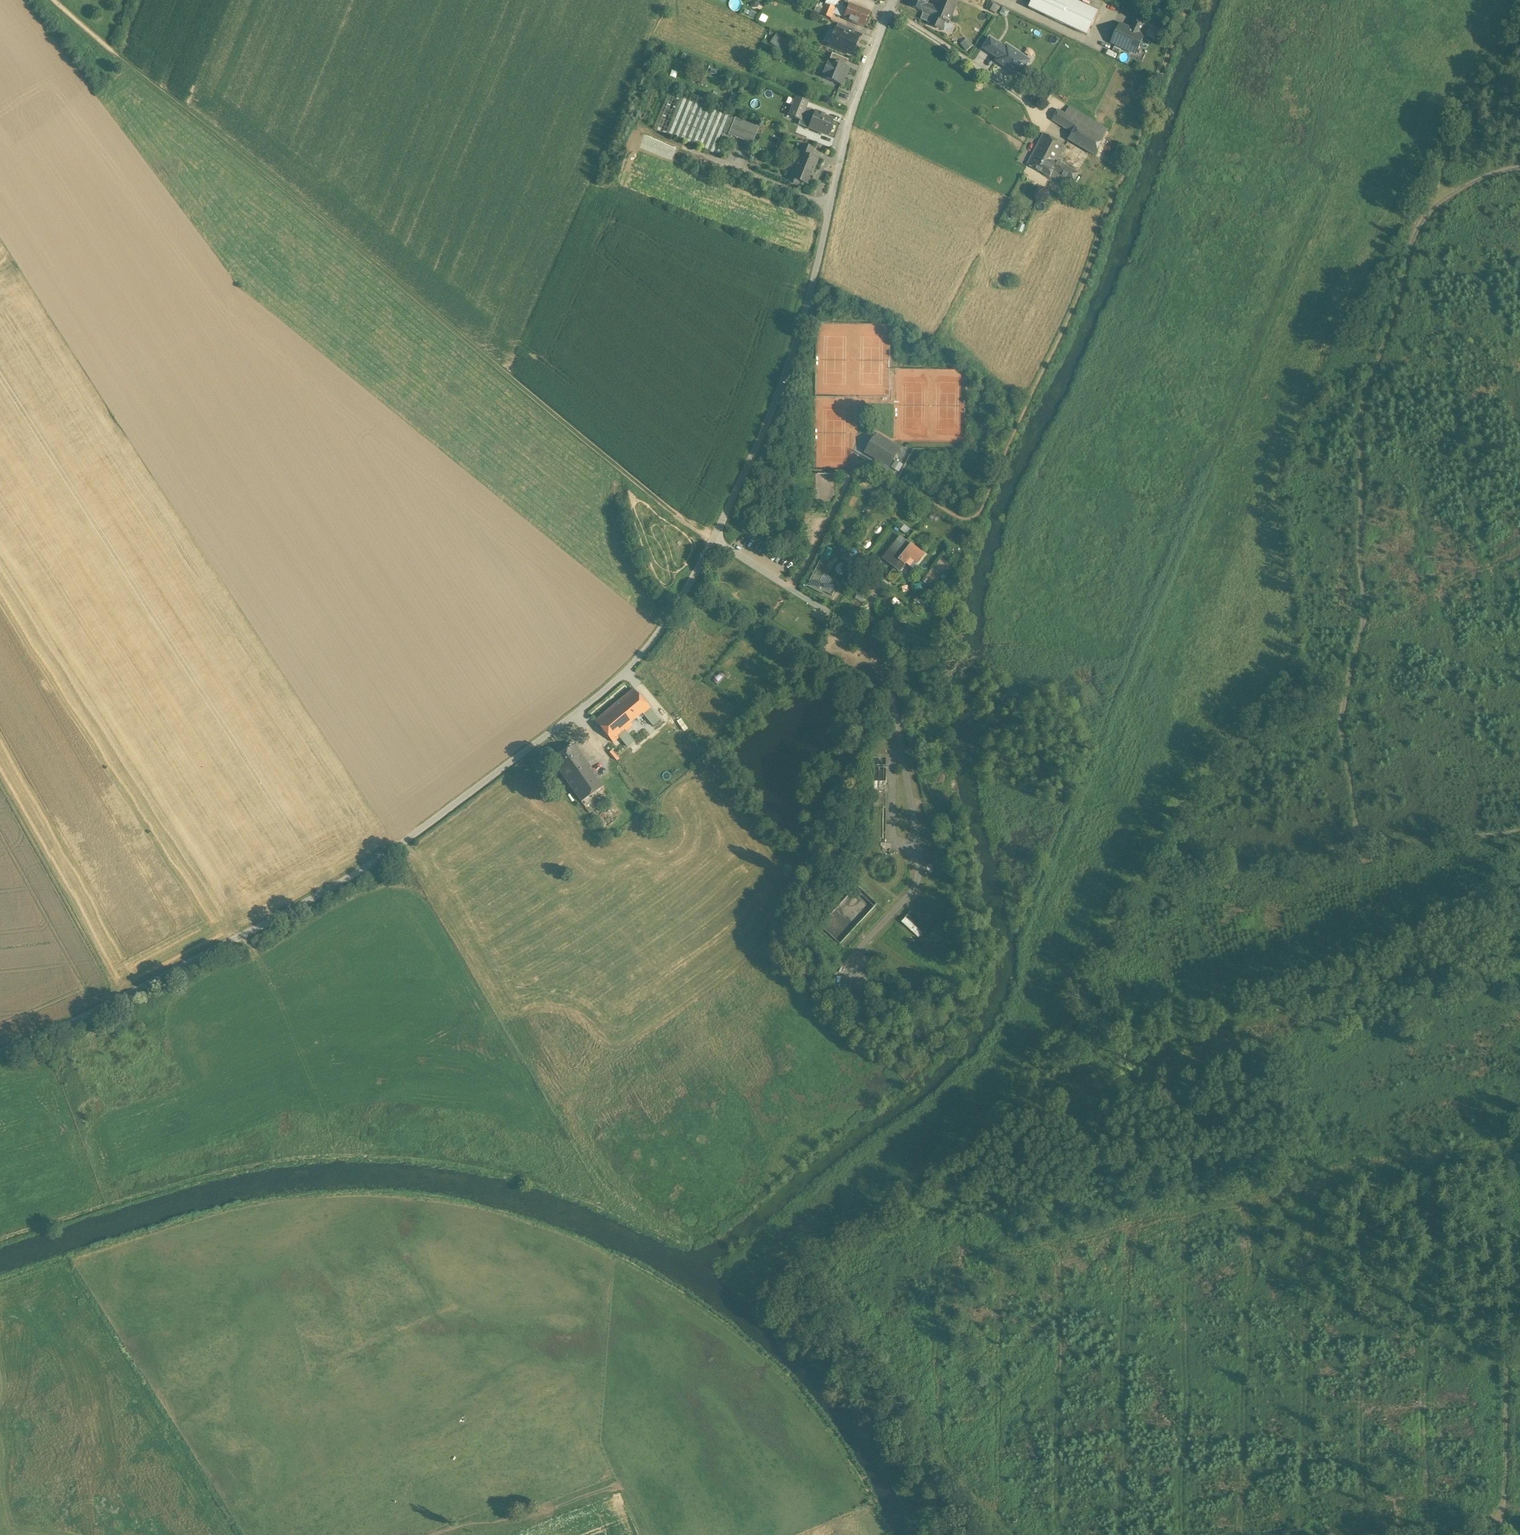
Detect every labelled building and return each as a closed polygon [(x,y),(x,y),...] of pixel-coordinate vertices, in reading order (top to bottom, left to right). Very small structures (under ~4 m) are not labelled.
[(836,0),(827,0),(825,4),(835,9),(837,4),(838,1),(836,0)] [(909,6),(924,12),(927,5),(929,0),(912,0),(909,6)] [(1073,0),(1033,0),(1030,8),(1076,30),(1087,7),(1073,0)] [(951,5),(941,1),(938,9),(936,8),(930,23),(932,24),(931,25),(942,29),(945,21),(949,22),(953,11),(949,10),(951,5)] [(825,4),(821,15),(831,19),(833,14),(835,9),(825,4)] [(847,8),(837,4),(835,9),(833,14),(843,18),(847,8)] [(869,12),(849,4),(847,8),(843,18),(843,19),(863,27),(869,12)] [(936,8),(927,5),(924,12),(921,19),(930,23),(936,8)] [(1087,7),(1076,30),(1088,36),(1099,12),(1087,7)] [(1148,22),(1135,16),(1129,29),(1142,35),(1148,22)] [(855,30),(838,23),(836,29),(852,36),(855,30)] [(1129,29),(1123,26),(1114,44),(1134,53),(1143,35),(1142,35),(1129,29)] [(852,36),(836,29),(833,36),(834,39),(831,46),(852,55),(856,47),(854,46),(858,38),(852,36)] [(776,32),(770,41),(779,47),(785,37),(776,32)] [(966,50),(974,45),(968,37),(961,42),(966,50)] [(1030,60),(1007,45),(1005,48),(990,38),(983,49),(998,59),(996,62),(1018,77),(1030,60)] [(987,69),(995,59),(982,49),(974,60),(987,69)] [(849,60),(832,53),(829,61),(846,67),(849,60)] [(829,61),(828,61),(822,77),(840,85),(847,68),(846,67),(829,61)] [(729,114),(670,90),(654,129),(719,156),(724,145),(718,142),(722,132),(728,116),(729,114)] [(808,102),(796,98),(789,116),(800,121),(805,108),(808,102)] [(1069,106),(1065,114),(1079,122),(1104,138),(1109,130),(1069,106)] [(825,115),(815,111),(815,112),(805,108),(800,121),(799,124),(827,135),(833,120),(824,117),(825,115)] [(1072,132),(1079,122),(1065,114),(1060,111),(1054,121),(1072,132)] [(728,116),(722,132),(729,134),(735,119),(728,116)] [(758,128),(735,119),(729,134),(752,144),(758,128)] [(1104,138),(1079,122),(1072,132),(1068,139),(1094,155),(1104,138)] [(1065,145),(1044,134),(1032,156),(1055,168),(1054,170),(1074,182),(1079,174),(1056,161),(1065,145)] [(813,149),(802,145),(798,154),(801,154),(810,158),(813,149)] [(810,158),(801,154),(798,161),(796,162),(793,168),(794,171),(791,178),(807,185),(817,160),(810,158)] [(1055,168),(1032,156),(1027,164),(1050,177),(1051,176),(1054,170),(1055,168)] [(1074,182),(1054,170),(1051,176),(1071,187),(1074,182)] [(901,450),(890,443),(887,450),(873,442),(866,453),(890,467),(901,450)] [(901,537),(884,559),(900,571),(906,564),(911,557),(918,562),(924,555),(912,545),(901,537)] [(821,558),(806,586),(823,595),(824,592),(832,596),(838,584),(829,579),(826,585),(820,581),(830,562),(821,558)] [(623,683),(590,711),(596,718),(629,690),(623,683)] [(633,689),(595,721),(613,743),(638,722),(651,710),(633,689)] [(651,710),(638,722),(646,731),(659,720),(651,710)] [(638,722),(613,743),(621,752),(646,731),(638,722)] [(574,745),(552,761),(566,781),(588,766),(574,745)] [(874,781),(886,781),(885,763),(873,763),(874,781)] [(611,799),(588,766),(566,781),(583,805),(589,814),(611,799)] [(589,814),(583,805),(576,809),(583,819),(589,814)] [(928,928),(911,912),(906,918),(922,934),(928,928)] [(922,934),(906,918),(902,922),(919,937),(922,934)]
